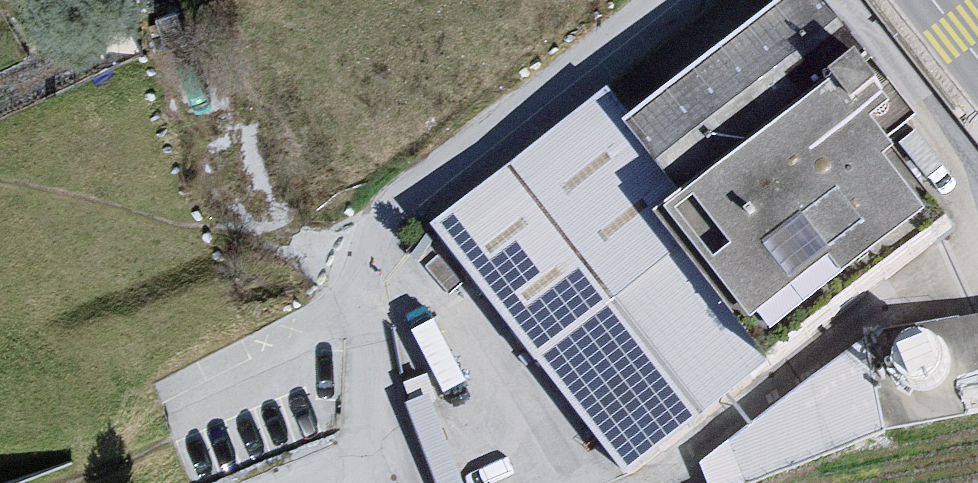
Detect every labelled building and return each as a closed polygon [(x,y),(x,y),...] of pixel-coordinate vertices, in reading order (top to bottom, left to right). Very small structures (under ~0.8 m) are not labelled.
[(432,242),(618,482),(638,482),(959,240),(891,155),(916,134),(811,2),(777,37),(629,148),(587,120),(432,242)] [(897,328),(909,389),(963,379),(968,407),(977,406),(977,313),(897,328)]
